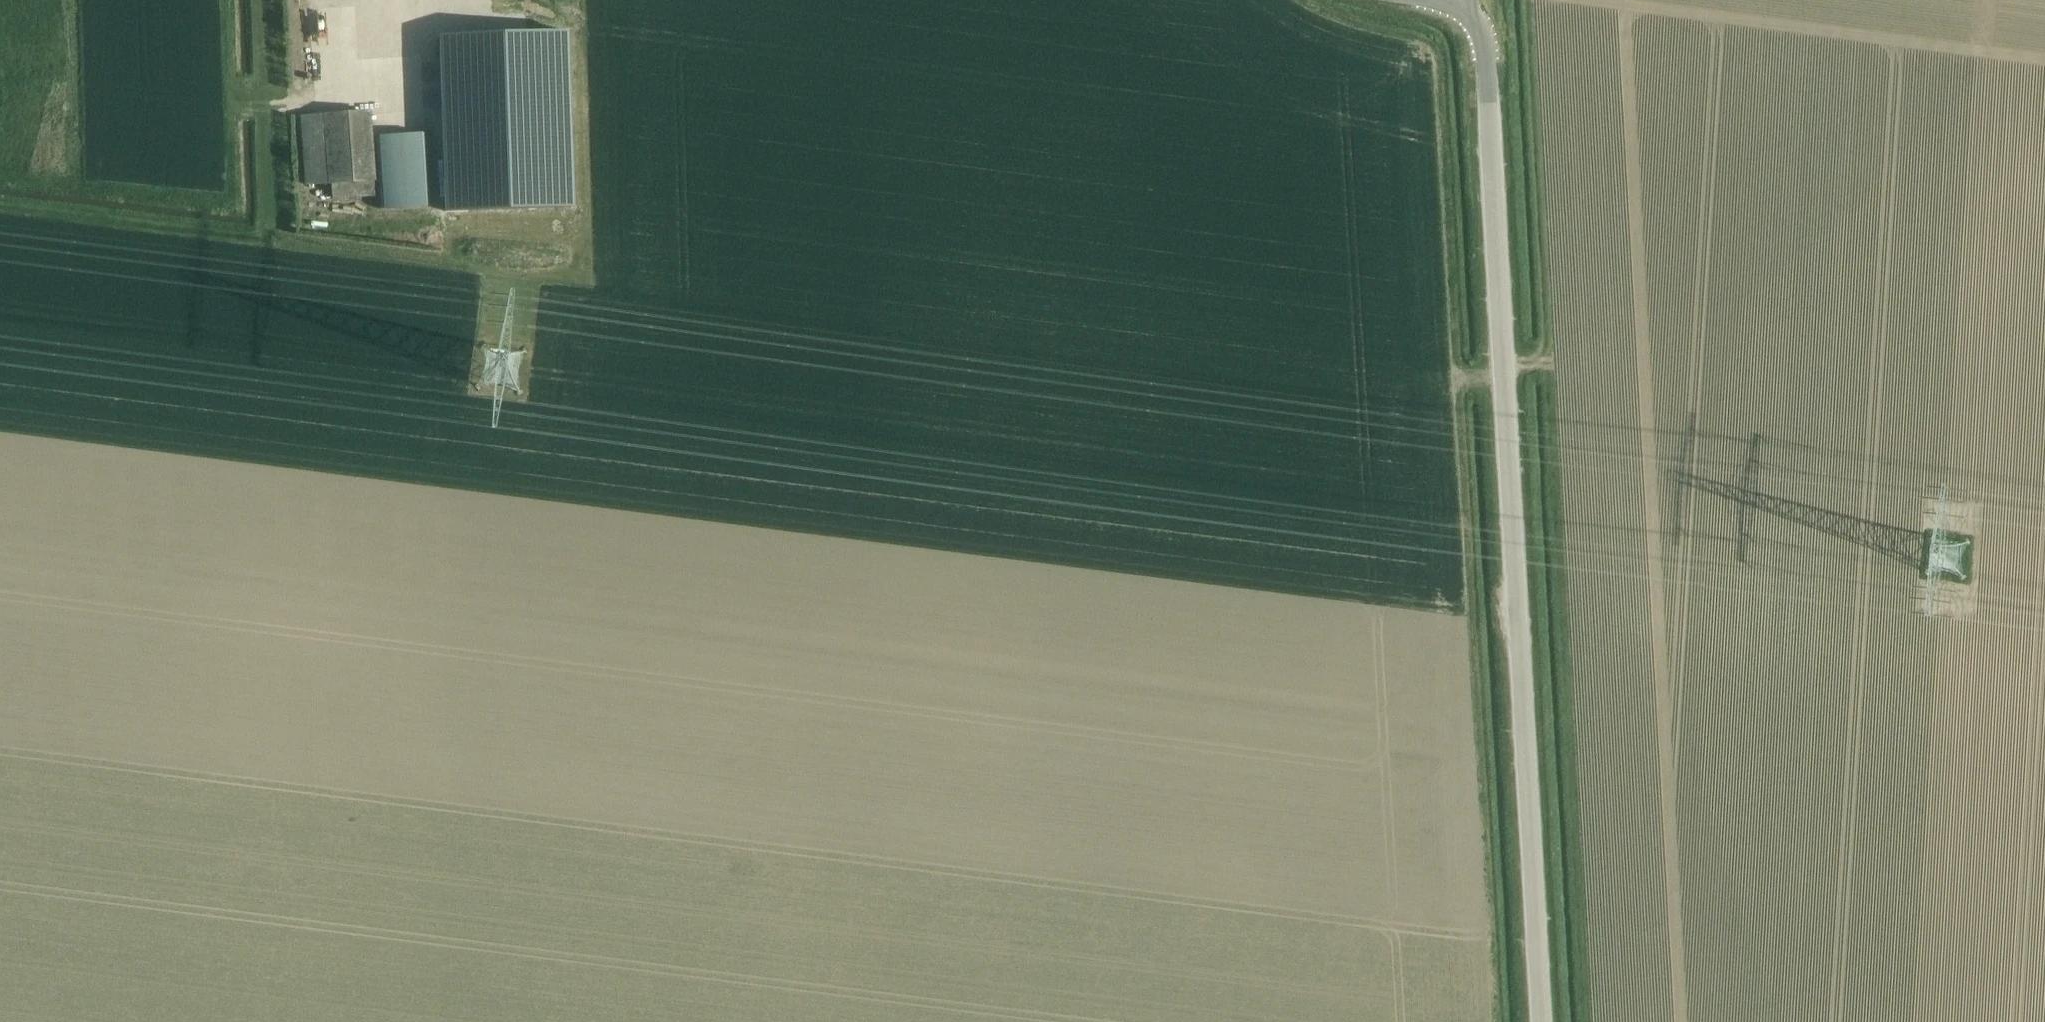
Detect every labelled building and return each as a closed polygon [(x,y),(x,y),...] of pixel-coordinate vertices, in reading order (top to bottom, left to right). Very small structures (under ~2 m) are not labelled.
[(571,42),(444,45),(449,218),(576,215),(571,42)] [(330,113),(300,116),(305,186),(335,185),(336,197),(375,194),(374,182),(375,181),(375,177),(370,111),(330,113)] [(428,133),(376,136),(381,211),(433,208),(428,133)]
